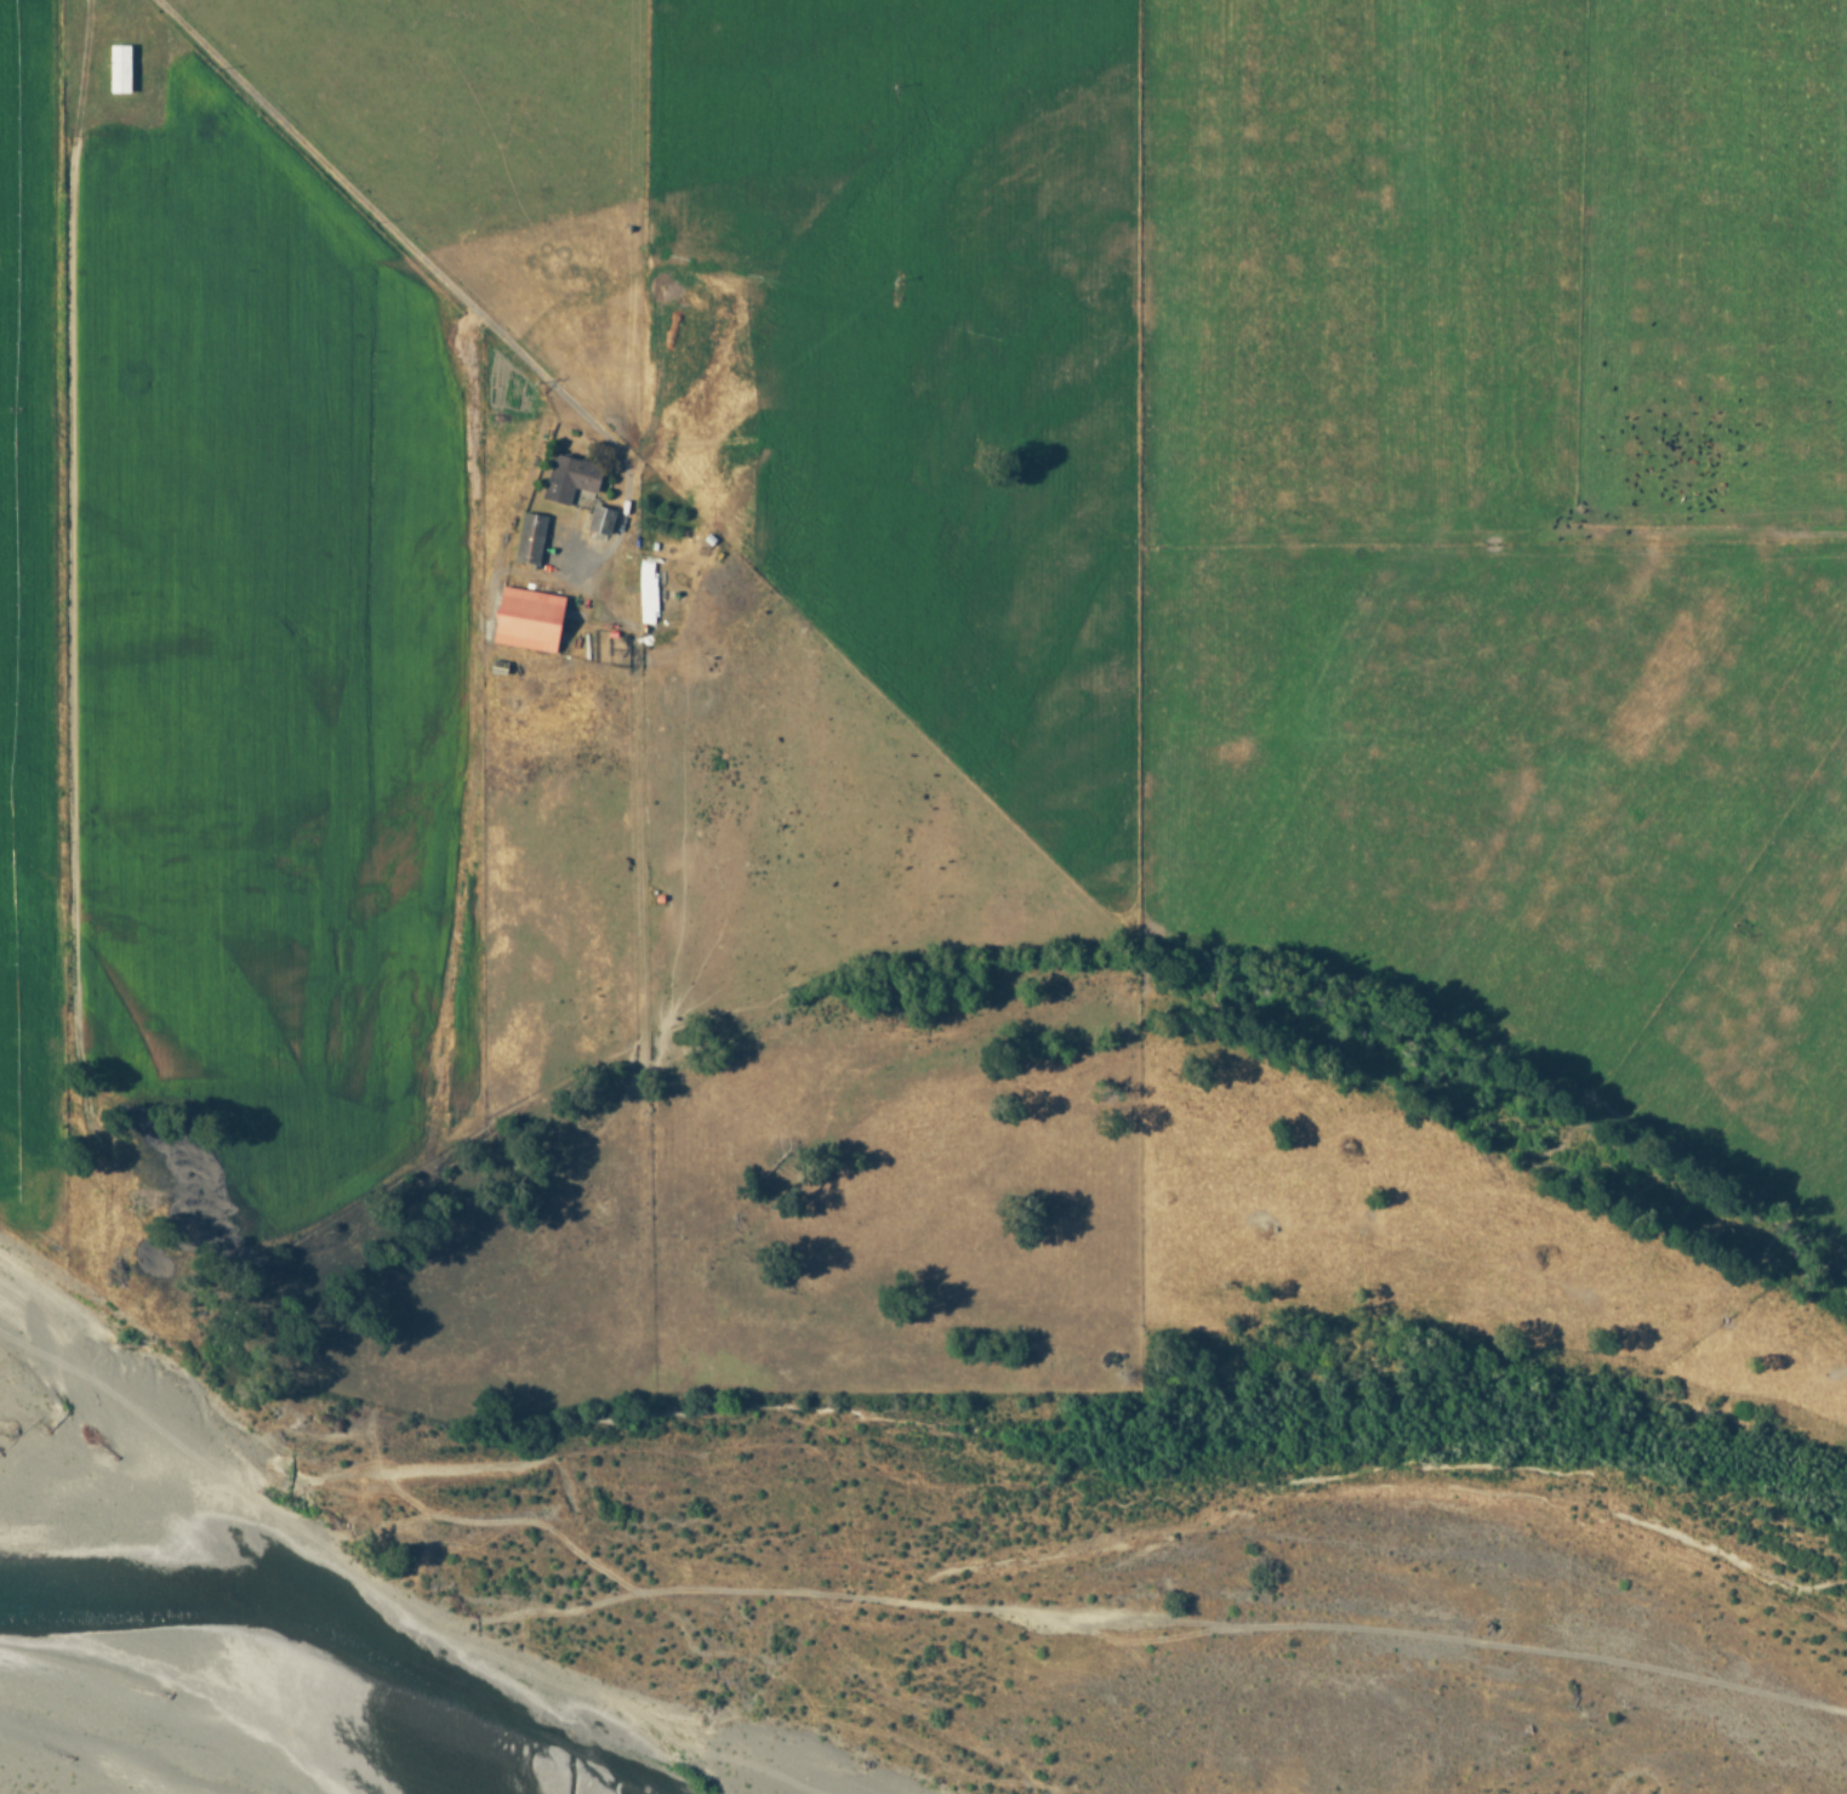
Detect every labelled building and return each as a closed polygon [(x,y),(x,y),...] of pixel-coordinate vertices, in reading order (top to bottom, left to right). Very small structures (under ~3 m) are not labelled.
[(599,465),(551,454),(541,499),(567,506),(571,487),(592,493),(599,465)] [(612,511),(590,505),(583,529),(605,536),(612,511)] [(514,562),(539,564),(544,515),(518,513),(514,562)] [(487,641),(550,652),(560,596),(497,585),(487,641)]
